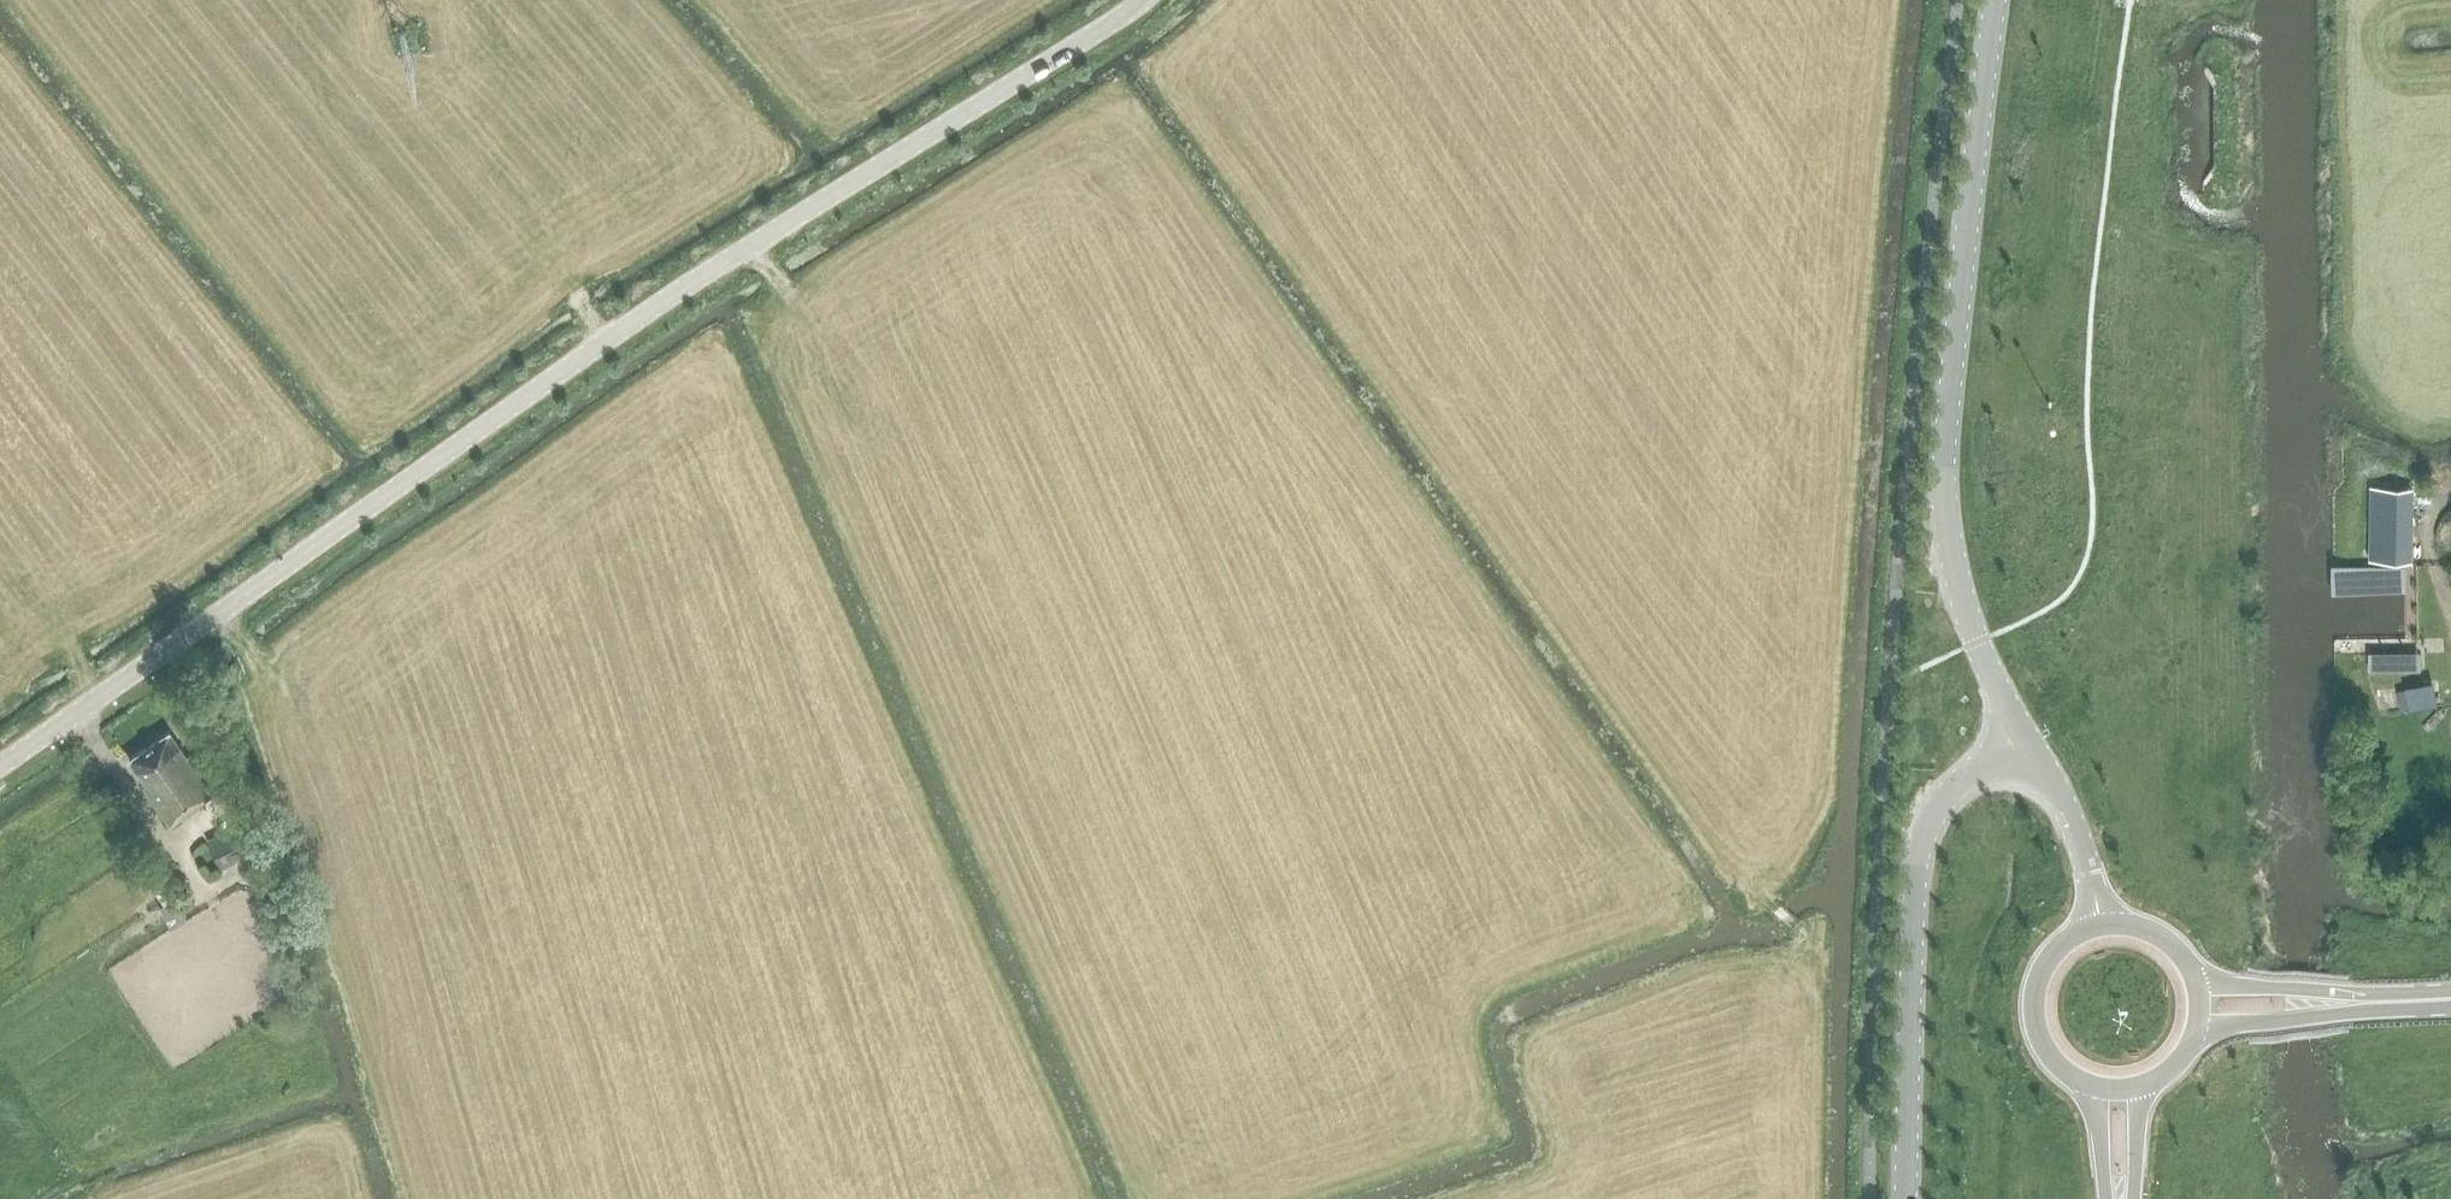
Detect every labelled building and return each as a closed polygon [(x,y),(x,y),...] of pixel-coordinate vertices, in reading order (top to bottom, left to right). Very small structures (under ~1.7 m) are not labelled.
[(2371,516),(2370,560),(2400,560),(2401,516),(2374,516),(2371,516)] [(2372,668),(2423,666),(2422,646),(2371,647),(2372,668)] [(2434,681),(2406,687),(2411,710),(2439,704),(2434,681)] [(202,802),(217,791),(190,753),(186,756),(169,732),(129,760),(146,784),(143,786),(171,826),(203,804),(202,802)] [(221,831),(207,838),(223,869),(236,862),(255,852),(258,851),(243,820),(221,831)] [(236,862),(245,878),(263,869),(255,852),(236,862)] [(165,884),(154,892),(163,904),(160,906),(172,928),(188,920),(177,900),(165,884)]
